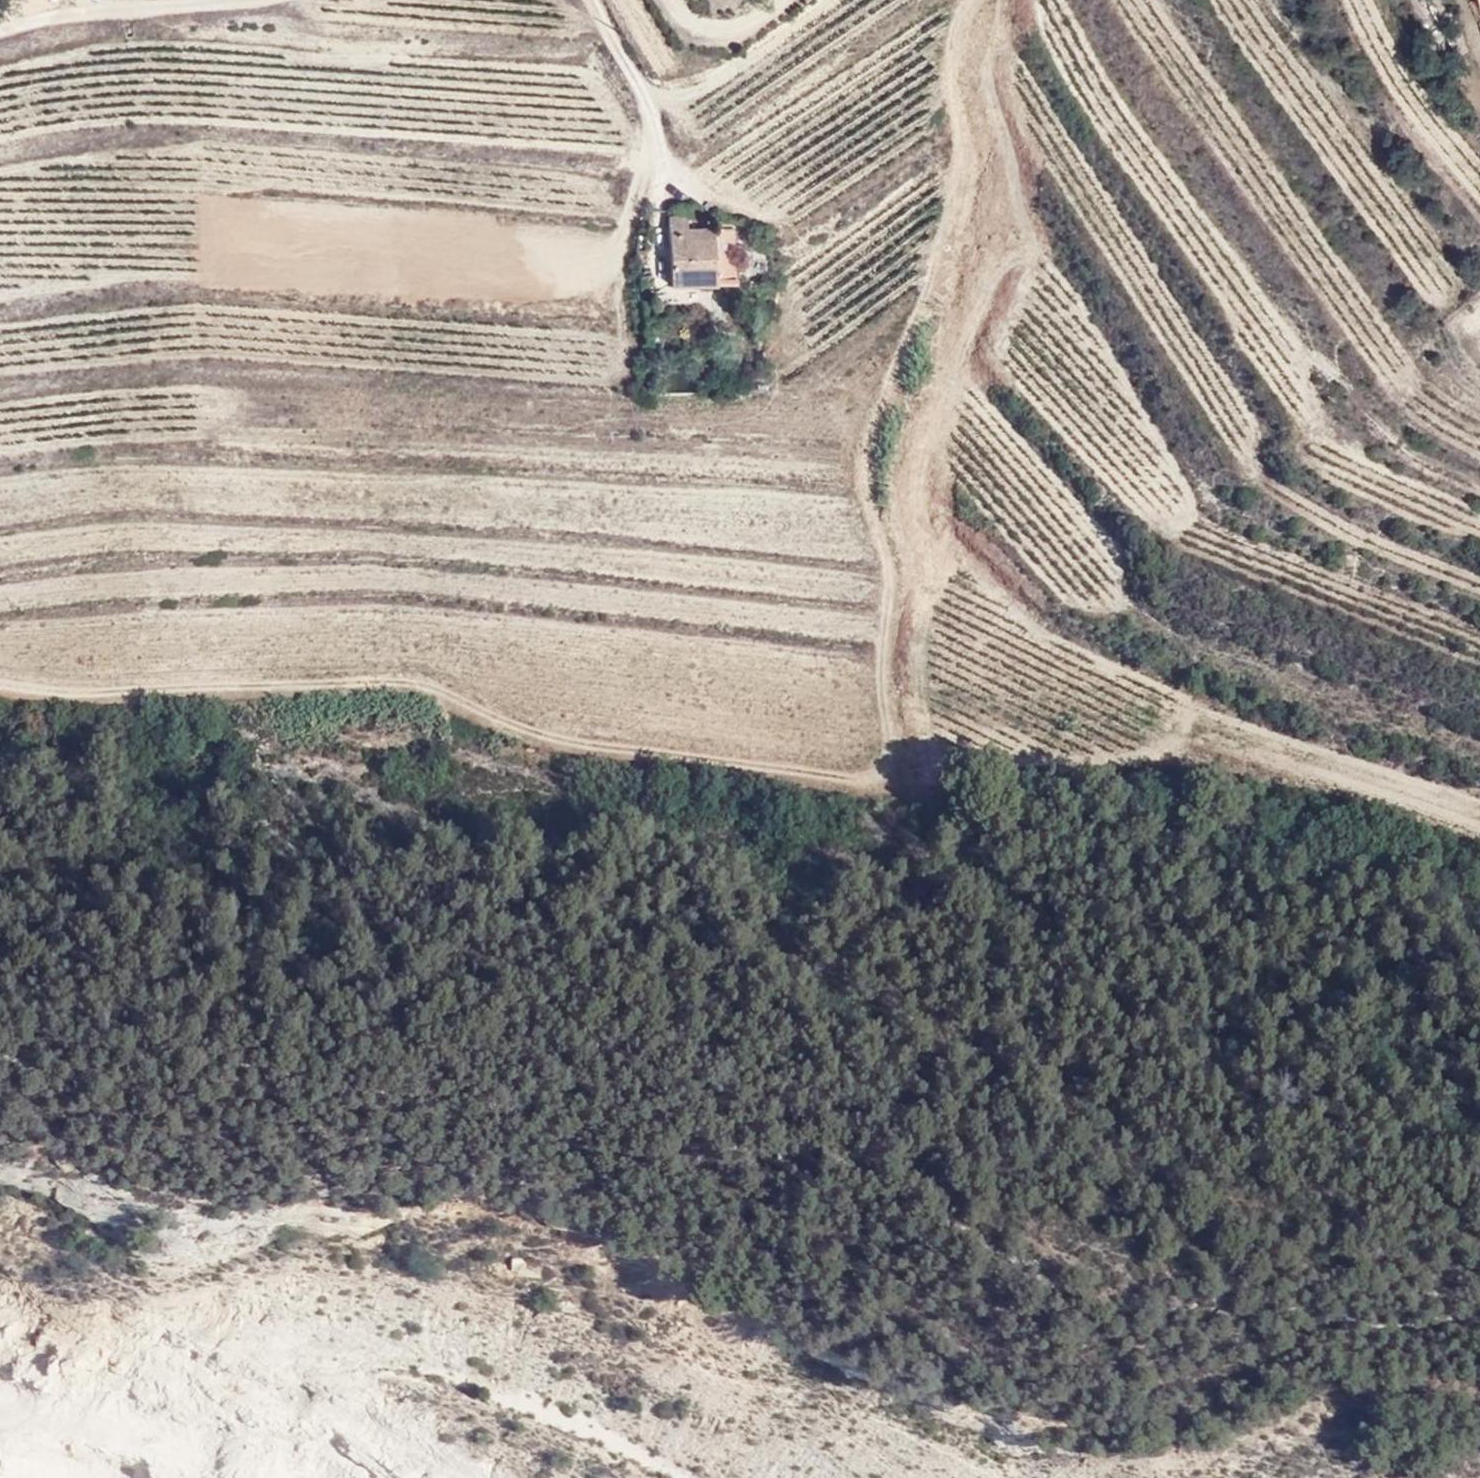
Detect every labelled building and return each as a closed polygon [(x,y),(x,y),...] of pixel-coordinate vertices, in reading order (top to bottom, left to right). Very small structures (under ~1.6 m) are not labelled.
[(746,222),(674,220),(676,295),(737,287),(746,222)]
